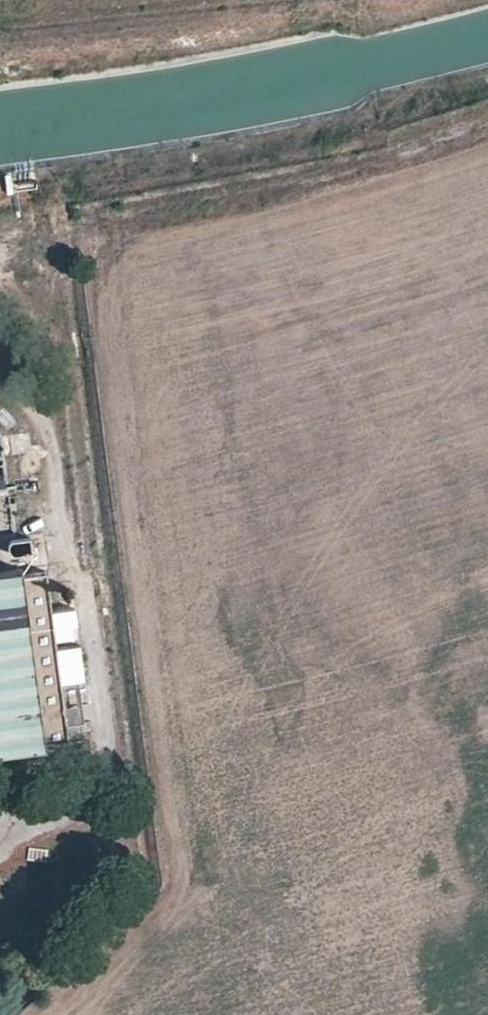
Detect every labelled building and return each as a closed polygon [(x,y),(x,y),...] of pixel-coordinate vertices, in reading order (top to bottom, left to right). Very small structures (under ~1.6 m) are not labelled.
[(44,746),(44,742),(83,736),(81,720),(63,722),(43,571),(21,574),(21,570),(0,572),(0,752),(44,746)]
